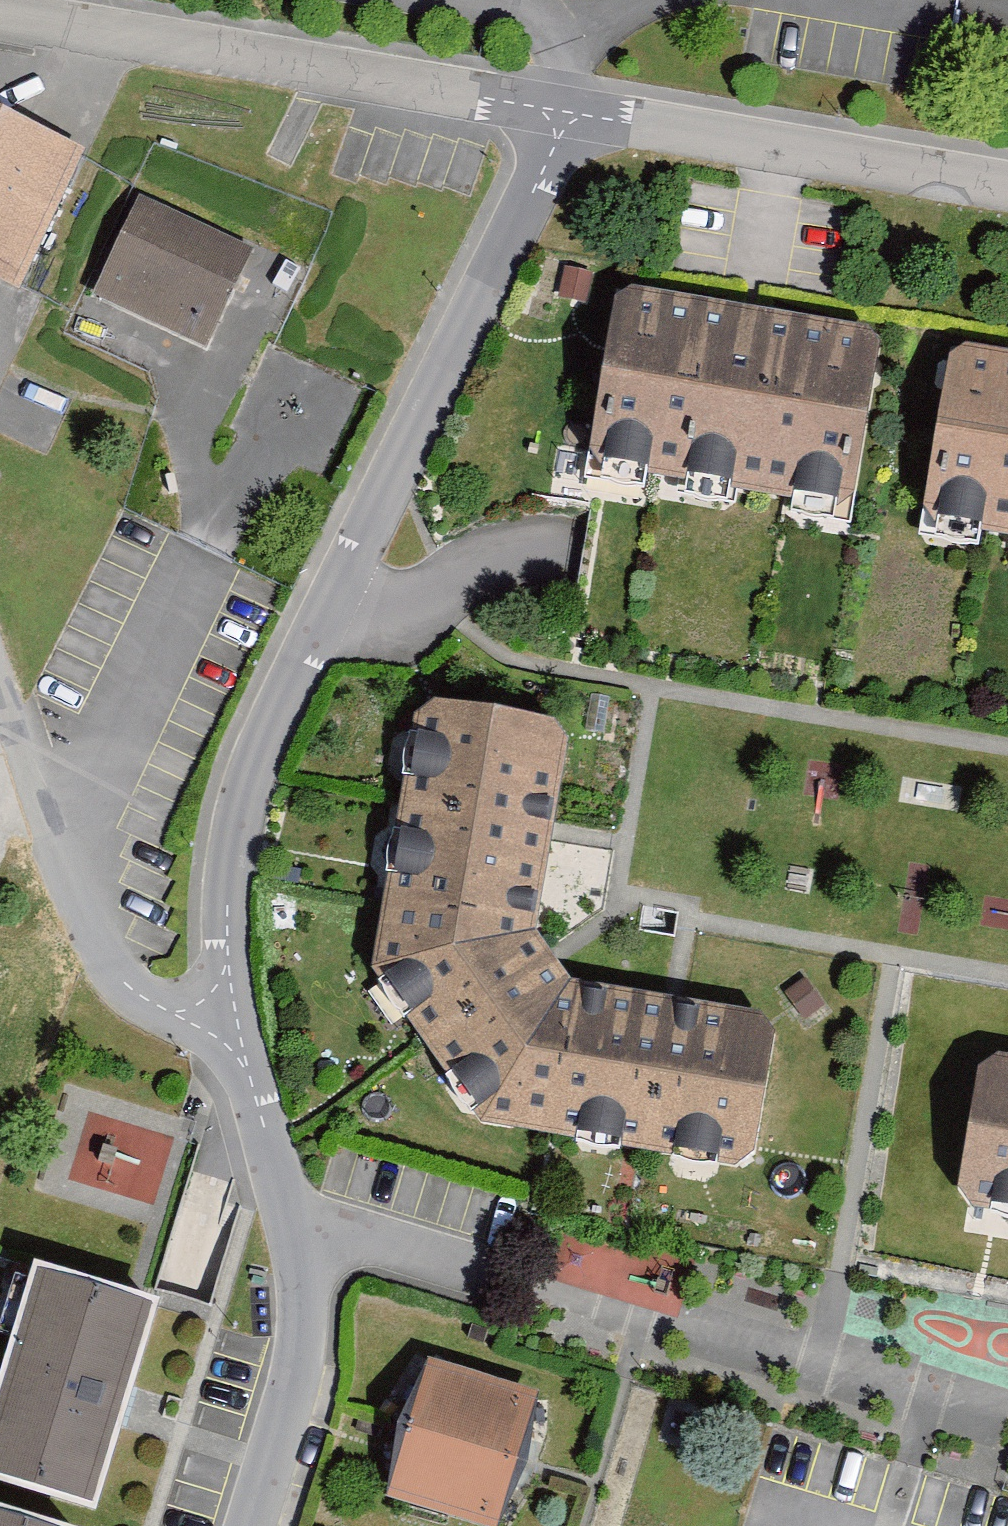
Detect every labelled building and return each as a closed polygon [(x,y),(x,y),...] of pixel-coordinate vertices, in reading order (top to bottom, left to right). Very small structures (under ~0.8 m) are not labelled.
[(0,113),(0,284),(20,293),(86,153),(0,113)] [(242,257),(131,204),(83,303),(195,357),(242,257)] [(728,322),(608,303),(580,480),(844,522),(873,345),(757,327),(728,322)] [(939,355),(911,531),(1007,546),(1007,366),(939,355)] [(521,942),(556,746),(396,717),(358,983),(521,942)] [(562,999),(521,942),(358,983),(466,1130),(562,999)] [(466,1130),(737,1167),(759,1031),(562,999),(466,1130)] [(982,1069),(958,1218),(1007,1226),(1007,1073),(982,1069)] [(556,1285),(678,1300),(684,1251),(562,1236),(556,1285)] [(0,1372),(0,1485),(95,1513),(156,1305),(30,1269),(0,1372)] [(471,1525),(500,1525),(539,1398),(429,1364),(387,1500),(471,1525)] [(0,1515),(0,1525),(34,1525),(0,1515)]
